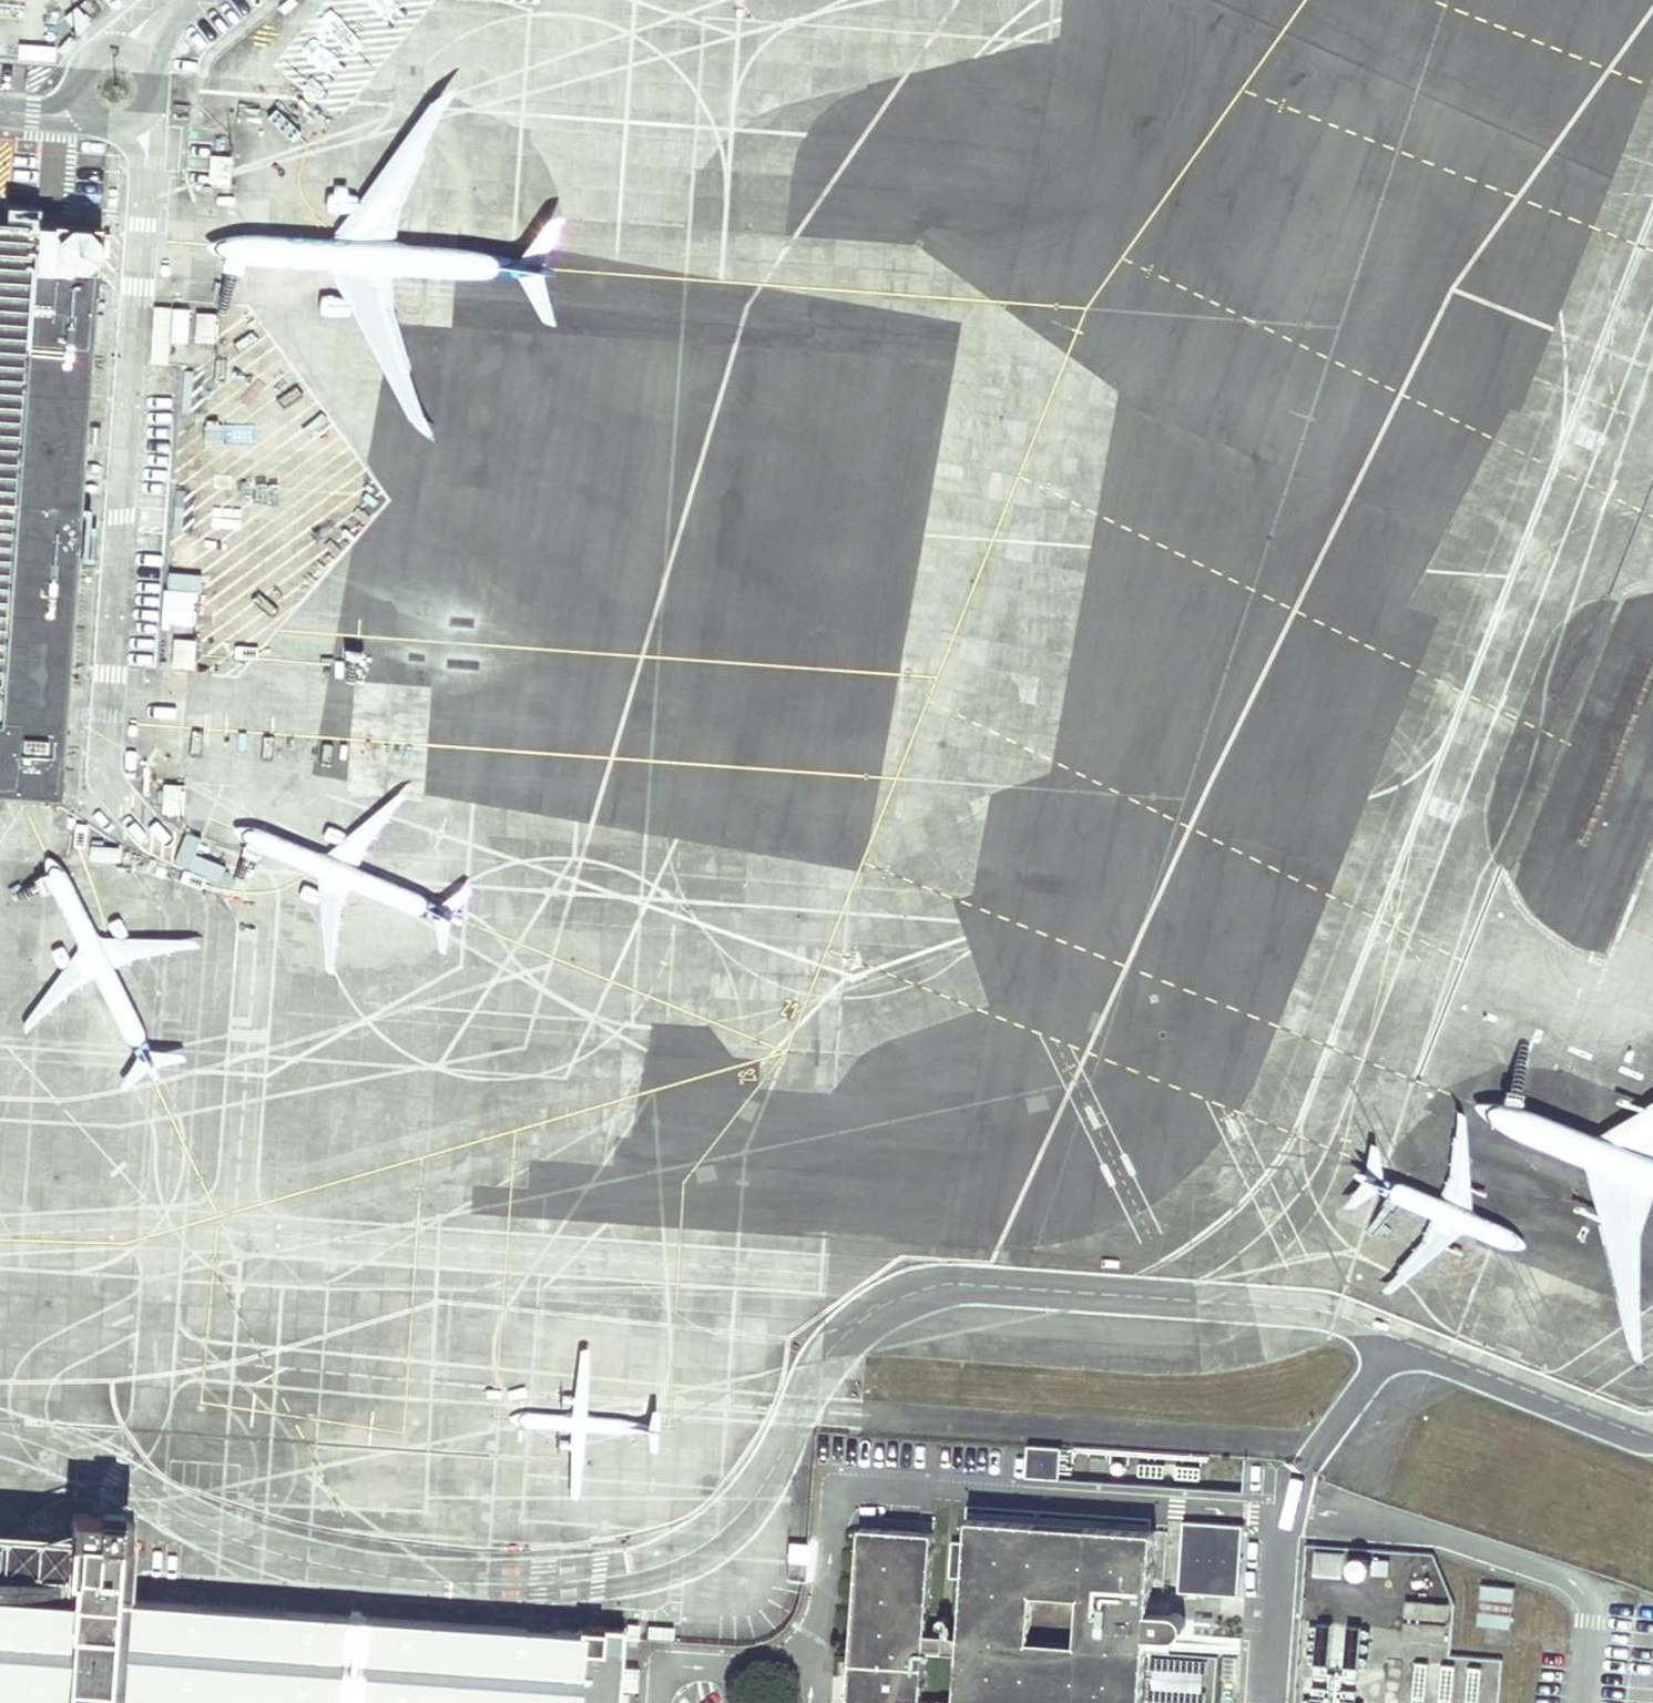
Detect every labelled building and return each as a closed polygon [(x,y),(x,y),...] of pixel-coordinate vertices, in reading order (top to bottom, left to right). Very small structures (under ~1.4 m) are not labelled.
[(0,221),(0,792),(60,796),(101,228),(0,221)] [(130,1596),(134,1539),(121,1538),(123,1516),(99,1515),(99,1516),(73,1515),(71,1537),(0,1532),(0,1702),(123,1702),(130,1596)] [(1141,1650),(1152,1651),(1153,1637),(1168,1638),(1173,1638),(1175,1638),(1177,1638),(1179,1637),(1180,1636),(1181,1636),(1182,1634),(1184,1632),(1185,1630),(1185,1629),(1185,1626),(1185,1623),(1184,1620),(1182,1618),(1180,1616),(1178,1615),(1177,1614),(1175,1614),(1173,1614),(1170,1614),(1155,1612),(1156,1600),(1152,1599),(1157,1531),(971,1517),(957,1702),(1137,1702),(1141,1650)] [(862,1527),(851,1663),(864,1664),(863,1678),(861,1679),(860,1680),(858,1681),(857,1682),(855,1683),(854,1685),(853,1686),(851,1687),(851,1689),(850,1691),(850,1692),(849,1693),(849,1696),(849,1700),(849,1702),(955,1702),(922,1701),(926,1649),(927,1633),(935,1533),(862,1527)] [(1390,1560),(1374,1558),(1372,1575),(1389,1576),(1390,1560)] [(123,1702),(619,1702),(624,1629),(588,1626),(588,1629),(580,1628),(580,1630),(130,1596),(123,1702)] [(1171,1601),(1156,1600),(1155,1612),(1170,1614),(1171,1601)] [(953,1635),(927,1633),(926,1649),(952,1652),(953,1635)] [(1168,1638),(1153,1637),(1152,1651),(1167,1652),(1168,1638)] [(851,1663),(841,1663),(849,1700),(849,1696),(849,1693),(850,1692),(850,1691),(851,1689),(851,1687),(853,1686),(854,1685),(855,1683),(857,1682),(858,1681),(860,1680),(861,1679),(863,1678),(864,1664),(851,1663)]
